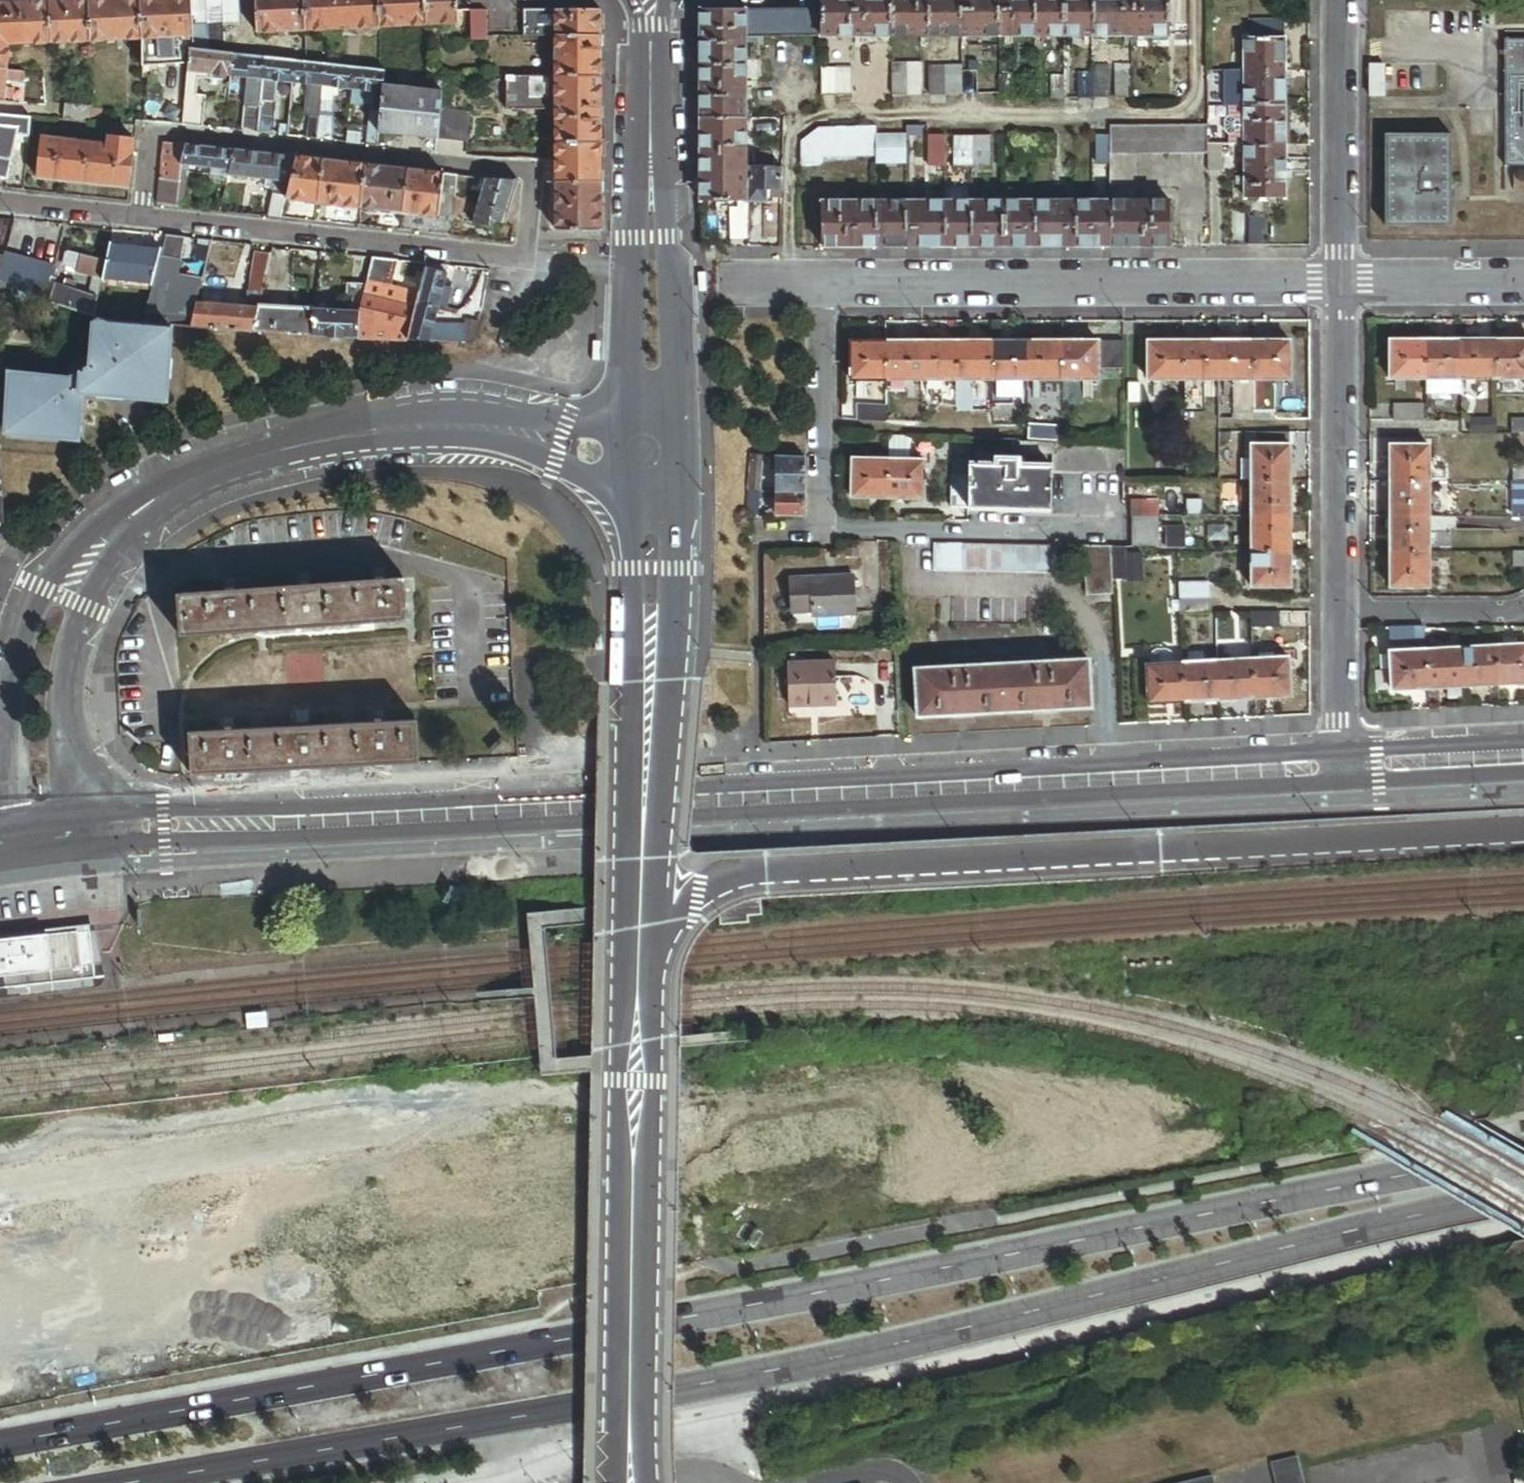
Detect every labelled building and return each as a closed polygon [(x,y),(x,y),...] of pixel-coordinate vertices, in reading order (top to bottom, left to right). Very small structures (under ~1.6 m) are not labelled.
[(92,42),(90,0),(70,0),(51,1),(53,44),(92,42)] [(142,40),(141,0),(90,0),(92,42),(142,40)] [(142,40),(172,38),(186,38),(194,37),(193,27),(192,0),(141,0),(142,40)] [(209,27),(208,0),(192,0),(193,27),(209,27)] [(225,26),(224,0),(208,0),(209,27),(225,26)] [(225,26),(240,25),(239,0),(224,0),(225,26)] [(306,32),(305,0),(256,0),(258,35),(306,32)] [(380,29),(379,0),(305,0),(306,32),(380,29)] [(428,27),(426,0),(379,0),(380,29),(428,27)] [(428,27),(459,25),(457,0),(426,0),(428,27)] [(892,36),(892,0),(820,0),(820,9),(820,37),(892,36)] [(962,36),(962,0),(892,0),(892,36),(907,36),(962,36)] [(999,36),(999,0),(962,0),(962,36),(999,36)] [(1036,36),(1035,0),(999,0),(999,36),(1036,36)] [(1064,36),(1064,0),(1035,0),(1036,36),(1064,36)] [(1091,36),(1091,0),(1064,0),(1064,36),(1091,36)] [(1091,36),(1131,35),(1131,0),(1091,0),(1091,36)] [(1131,35),(1169,35),(1169,0),(1131,0),(1131,35)] [(53,44),(51,1),(0,4),(0,69),(9,70),(11,46),(53,44)] [(700,42),(746,41),(746,36),(746,9),(719,9),(700,9),(700,42)] [(746,36),(820,37),(820,9),(746,9),(746,36)] [(556,11),(556,37),(602,37),(601,10),(556,11)] [(487,38),(487,11),(473,11),(473,40),(487,40),(487,38)] [(556,37),(556,11),(523,11),(523,37),(556,37)] [(1284,38),(1284,21),(1250,21),(1250,38),(1284,38)] [(209,27),(193,27),(194,37),(195,51),(211,53),(209,27)] [(602,37),(556,37),(556,78),(602,78),(602,37)] [(186,48),(186,38),(172,38),(172,48),(186,48)] [(1244,72),(1285,72),(1284,38),(1250,38),(1244,39),(1244,72)] [(1504,38),(1505,161),(1523,161),(1523,38),(1504,38)] [(746,117),(746,41),(700,42),(700,116),(746,117)] [(233,55),(211,53),(195,51),(191,51),(189,74),(200,75),(232,79),(233,55)] [(263,82),(264,58),(233,55),(232,79),(249,80),(263,82)] [(293,85),(295,61),(264,58),(263,82),(277,83),(293,85)] [(324,64),(295,61),(293,85),(308,86),(322,88),(324,64)] [(907,63),(907,64),(907,80),(907,96),(921,96),(921,76),(921,64),(921,63),(907,63)] [(1130,64),(1115,63),(1115,95),(1129,96),(1130,64)] [(352,91),(354,68),(324,64),(322,88),(341,90),(352,91)] [(907,64),(892,64),(892,96),(907,96),(907,80),(907,64)] [(945,96),(945,64),(930,64),(930,86),(930,96),(945,96)] [(962,96),(962,64),(945,64),(945,96),(962,96)] [(1091,96),(1091,64),(1076,64),(1076,96),(1091,96)] [(1107,64),(1094,64),(1093,64),(1093,95),(1107,96),(1107,64)] [(1384,65),(1370,65),(1370,95),(1384,95),(1384,65)] [(382,86),(383,70),(354,68),(352,91),(373,93),(381,94),(382,86)] [(835,68),(820,68),(820,96),(835,96),(835,68)] [(835,68),(835,96),(850,95),(850,68),(835,68)] [(9,70),(0,69),(0,102),(6,103),(8,81),(9,70)] [(25,71),(9,70),(8,81),(24,82),(25,71)] [(394,72),(383,70),(382,86),(393,87),(394,72)] [(1244,85),(1244,105),(1285,105),(1285,72),(1244,72),(1244,85)] [(199,88),(200,75),(189,74),(188,88),(199,88)] [(1064,97),(1064,74),(1052,74),(1052,97),(1064,97)] [(1012,76),(999,76),(999,99),(1012,99),(1012,76)] [(557,111),(556,78),(507,77),(507,111),(557,111)] [(602,145),(602,78),(556,78),(557,111),(557,145),(602,145)] [(1188,79),(1176,78),(1176,90),(1188,91),(1188,79)] [(259,135),(263,82),(249,80),(244,131),(259,135)] [(277,83),(263,82),(259,135),(273,132),(277,83)] [(322,88),(308,86),(304,118),(309,119),(308,140),(317,141),(322,88)] [(379,117),(379,133),(437,139),(439,109),(440,92),(434,91),(393,87),(382,86),(381,94),(379,117)] [(204,129),(207,89),(199,88),(188,88),(186,127),(204,129)] [(341,90),(322,88),(317,141),(332,138),(335,97),(340,98),(341,90)] [(373,93),(352,91),(351,100),(373,102),(373,93)] [(371,116),(379,117),(381,94),(373,93),(373,102),(371,116)] [(66,104),(65,120),(93,122),(94,107),(66,104)] [(1244,145),(1244,105),(1229,105),(1229,115),(1225,119),(1225,130),(1229,135),(1229,145),(1244,145)] [(1285,105),(1244,105),(1244,145),(1284,145),(1284,137),(1285,105)] [(455,110),(439,109),(437,139),(453,141),(455,110)] [(453,141),(469,142),(470,111),(455,110),(453,141)] [(34,117),(0,114),(0,126),(19,128),(18,133),(32,136),(34,117)] [(377,147),(379,133),(379,117),(371,116),(368,146),(377,147)] [(701,172),(746,172),(746,117),(700,116),(701,172)] [(1207,145),(1207,125),(1109,126),(1109,135),(1109,152),(1207,152),(1207,145)] [(9,179),(17,140),(18,133),(19,128),(0,126),(0,177),(9,179)] [(922,126),(907,126),(907,136),(922,136),(922,126)] [(800,142),(800,164),(822,164),(822,158),(877,158),(877,136),(877,127),(816,127),(800,142)] [(32,136),(18,133),(17,140),(31,143),(32,136)] [(1451,133),(1384,133),(1385,224),(1451,224),(1451,133)] [(972,165),(972,135),(954,135),(955,165),(972,165)] [(991,135),(972,135),(972,165),(991,165),(991,135)] [(1109,152),(1109,135),(1096,135),(1096,165),(1109,164),(1109,152)] [(907,136),(877,136),(877,158),(877,163),(907,163),(907,136)] [(40,180),(131,190),(135,141),(110,137),(109,144),(44,138),(40,180)] [(945,166),(945,137),(928,137),(928,166),(945,166)] [(165,144),(161,181),(181,183),(183,166),(186,147),(165,144)] [(603,184),(602,145),(557,145),(557,184),(603,184)] [(1222,167),(1222,145),(1207,145),(1207,152),(1207,167),(1222,167)] [(1284,145),(1244,145),(1244,171),(1284,171),(1284,145)] [(189,167),(230,171),(235,152),(186,147),(183,166),(189,167)] [(230,171),(230,176),(236,176),(242,153),(235,152),(230,171)] [(297,159),(242,153),(236,176),(271,180),(280,182),(291,183),(297,159)] [(325,162),(297,159),(291,183),(287,200),(319,204),(325,162)] [(368,167),(325,162),(319,204),(364,209),(368,167)] [(185,208),(189,167),(183,166),(181,183),(179,207),(185,208)] [(781,189),(782,166),(750,166),(749,172),(749,189),(773,188),(781,189)] [(410,171),(368,167),(364,209),(405,213),(410,171)] [(446,176),(410,171),(405,213),(441,217),(446,176)] [(1284,171),(1244,171),(1244,176),(1244,184),(1244,198),(1284,198),(1284,171)] [(745,201),(746,172),(701,172),(701,202),(731,201),(745,201)] [(459,177),(446,176),(441,217),(441,221),(454,223),(454,220),(459,177)] [(468,178),(459,177),(454,220),(463,222),(468,178)] [(488,180),(476,179),(474,193),(484,194),(488,180)] [(278,190),(280,182),(271,180),(270,188),(278,190)] [(520,181),(488,180),(484,194),(474,224),(493,230),(497,224),(506,227),(520,181)] [(179,207),(181,183),(161,181),(159,205),(179,207)] [(283,219),(287,200),(291,183),(280,182),(278,190),(272,217),(283,219)] [(602,233),(603,184),(557,184),(557,232),(602,233)] [(749,189),(749,201),(773,202),(773,198),(773,188),(749,189)] [(781,198),(781,189),(773,188),(773,198),(781,198)] [(969,201),(969,188),(945,189),(945,201),(969,201)] [(1033,246),(1074,246),(1074,201),(1074,200),(1033,201),(1033,246)] [(1074,246),(1110,246),(1109,200),(1074,200),(1074,201),(1074,246)] [(1110,246),(1170,245),(1170,200),(1109,200),(1110,246)] [(731,238),(747,238),(749,201),(745,201),(731,201),(731,238)] [(821,247),(877,247),(877,201),(821,201),(821,247)] [(877,247),(907,246),(907,201),(877,201),(877,247)] [(907,246),(945,246),(945,201),(907,201),(907,246)] [(945,246),(972,246),(972,201),(969,201),(945,201),(945,246)] [(972,246),(1003,246),(1003,201),(972,201),(972,246)] [(1003,246),(1033,246),(1033,201),(1003,201),(1003,246)] [(1261,218),(1248,218),(1248,246),(1261,246),(1261,218)] [(222,245),(214,243),(212,254),(220,256),(222,245)] [(161,252),(114,244),(104,282),(151,290),(159,256),(161,252)] [(57,262),(7,252),(6,255),(0,254),(0,280),(10,285),(45,301),(49,302),(57,262)] [(242,307),(259,308),(259,306),(271,255),(255,253),(242,307)] [(78,271),(81,257),(68,254),(65,268),(78,271)] [(160,256),(153,285),(165,287),(173,259),(166,258),(160,256)] [(95,317),(99,299),(98,299),(107,262),(81,257),(78,271),(77,276),(94,279),(91,296),(76,291),(78,285),(67,281),(65,288),(56,285),(53,303),(59,306),(95,317)] [(391,286),(398,261),(372,258),(366,285),(364,293),(418,297),(419,293),(391,286)] [(418,297),(408,340),(431,341),(431,340),(435,324),(440,305),(444,287),(449,266),(426,264),(419,293),(418,297)] [(0,280),(0,302),(2,303),(10,285),(0,280)] [(348,284),(346,312),(360,312),(364,293),(366,285),(348,284)] [(451,289),(444,287),(440,305),(460,310),(466,288),(453,285),(451,289)] [(360,312),(358,338),(408,340),(418,297),(364,293),(360,312)] [(203,294),(202,304),(217,305),(218,295),(203,294)] [(49,302),(45,301),(44,318),(58,320),(59,306),(53,303),(49,302)] [(197,306),(149,303),(144,324),(168,326),(191,327),(197,306)] [(197,304),(197,306),(191,327),(253,331),(259,308),(242,307),(217,305),(202,304),(197,304)] [(259,306),(259,308),(253,331),(313,335),(314,309),(259,306)] [(314,309),(313,335),(358,338),(360,312),(346,312),(314,309)] [(13,376),(8,433),(39,430),(39,436),(75,439),(81,434),(84,393),(162,399),(168,326),(144,324),(108,322),(96,318),(93,353),(68,368),(68,374),(72,381),(61,388),(56,380),(13,376)] [(477,342),(479,323),(468,322),(468,327),(467,342),(477,342)] [(468,327),(435,324),(431,340),(467,342),(468,327)] [(1462,380),(1462,340),(1442,340),(1442,343),(1427,343),(1427,380),(1462,380)] [(1497,380),(1497,343),(1479,343),(1479,340),(1462,340),(1462,380),(1497,380)] [(1497,343),(1497,380),(1523,380),(1523,340),(1513,340),(1513,343),(1497,343)] [(1062,380),(1062,344),(1046,344),(1046,341),(1026,342),(1027,380),(1062,380)] [(1122,341),(1098,342),(1098,370),(1122,370),(1122,341)] [(1184,380),(1183,344),(1167,344),(1166,342),(1147,341),(1147,380),(1184,380)] [(1270,344),(1253,344),(1253,380),(1274,380),(1290,379),(1290,341),(1271,341),(1270,344)] [(1390,380),(1427,380),(1427,343),(1410,343),(1410,341),(1390,341),(1390,380)] [(887,381),(887,344),(870,344),(870,342),(851,342),(851,381),(887,381)] [(922,380),(921,342),(903,342),(903,344),(887,344),(887,381),(922,380)] [(957,380),(957,344),(940,344),(940,342),(921,342),(922,380),(931,380),(943,380),(957,380)] [(1027,380),(1026,342),(1008,342),(1008,344),(991,344),(991,380),(1007,380),(1017,380),(1027,380)] [(1078,344),(1062,344),(1062,380),(1098,380),(1098,370),(1098,342),(1078,342),(1078,344)] [(1218,380),(1218,342),(1200,342),(1200,344),(1183,344),(1184,380),(1205,380),(1218,380)] [(1253,380),(1253,344),(1237,344),(1237,342),(1218,342),(1218,380),(1232,380),(1253,380)] [(991,380),(991,344),(957,344),(957,380),(973,380),(991,380)] [(943,380),(931,380),(931,399),(942,399),(943,380)] [(957,407),(957,380),(943,380),(942,399),(942,405),(957,407)] [(973,380),(957,380),(957,407),(957,412),(974,412),(973,380)] [(1007,398),(1007,380),(991,380),(991,405),(1007,404),(1007,398)] [(1017,397),(1017,380),(1007,380),(1007,398),(1017,397)] [(1205,380),(1184,380),(1184,411),(1204,411),(1205,380)] [(1254,411),(1253,380),(1232,380),(1232,411),(1254,411)] [(1274,380),(1253,380),(1254,411),(1275,411),(1275,410),(1275,403),(1274,380)] [(1462,380),(1427,380),(1427,396),(1462,396),(1462,380)] [(1394,405),(1395,420),(1424,420),(1424,404),(1394,405)] [(888,419),(887,405),(858,405),(857,420),(888,422),(888,419)] [(1512,419),(1512,434),(1523,434),(1523,419),(1512,419)] [(1054,442),(1064,442),(1063,426),(1032,426),(1033,441),(1053,442),(1054,442)] [(1230,434),(1218,434),(1219,445),(1231,445),(1230,434)] [(1290,434),(1246,434),(1246,452),(1251,452),(1251,460),(1251,483),(1288,482),(1287,466),(1291,466),(1290,434)] [(890,435),(889,460),(910,461),(911,436),(890,435)] [(1033,441),(1021,441),(1021,454),(1053,456),(1053,442),(1033,441)] [(1122,443),(1064,442),(1054,442),(1053,468),(1052,468),(1052,472),(1122,473),(1122,443)] [(1393,466),(1393,482),(1430,482),(1430,446),(1390,446),(1390,466),(1393,466)] [(970,458),(970,465),(1000,466),(1000,459),(1000,449),(970,448),(970,458)] [(764,457),(751,457),(749,491),(759,492),(761,492),(764,457)] [(806,460),(781,458),(779,492),(806,494),(806,460)] [(954,458),(954,477),(970,477),(970,465),(970,458),(954,458)] [(872,496),(889,497),(889,460),(854,459),(853,498),(872,499),(872,496)] [(889,460),(889,497),(905,497),(905,499),(925,500),(926,462),(910,461),(889,460)] [(1251,460),(1240,461),(1240,483),(1251,483),(1251,460)] [(1000,466),(970,465),(970,477),(969,509),(1050,511),(1051,511),(1052,472),(1052,468),(1018,466),(1000,466)] [(1512,465),(1512,483),(1523,483),(1523,465),(1512,465)] [(969,509),(970,477),(954,477),(953,509),(969,509)] [(1288,482),(1251,483),(1251,490),(1251,502),(1251,517),(1291,517),(1291,500),(1288,500),(1288,482)] [(1430,482),(1393,482),(1393,498),(1391,498),(1391,517),(1430,517),(1430,482)] [(1512,483),(1512,498),(1513,498),(1523,498),(1523,483),(1512,483)] [(1251,490),(1239,489),(1239,502),(1251,502),(1251,490)] [(806,516),(806,494),(779,492),(777,516),(806,516)] [(1513,498),(1513,514),(1523,514),(1523,498),(1513,498)] [(1130,518),(1157,518),(1157,502),(1131,502),(1130,518)] [(1291,517),(1251,517),(1251,530),(1251,546),(1251,553),(1288,552),(1288,537),(1290,537),(1291,517)] [(1430,517),(1391,517),(1391,536),(1393,536),(1393,552),(1430,552),(1430,532),(1430,517)] [(1456,517),(1430,517),(1430,532),(1456,532),(1456,517)] [(1130,519),(1131,548),(1156,548),(1156,519),(1130,519)] [(1175,544),(1175,525),(1158,525),(1158,545),(1175,544)] [(1251,530),(1236,530),(1236,546),(1251,546),(1251,530)] [(1180,539),(1180,549),(1196,549),(1196,539),(1180,539)] [(1057,574),(1057,546),(935,545),(935,573),(1057,574)] [(1111,547),(1084,547),(1088,613),(1114,612),(1112,579),(1111,547)] [(1130,550),(1111,547),(1112,579),(1130,578),(1130,555),(1130,550)] [(1288,552),(1251,553),(1251,588),(1290,588),(1291,570),(1288,570),(1288,552)] [(1430,552),(1393,552),(1393,569),(1391,569),(1391,583),(1430,583),(1430,552)] [(1512,552),(1513,567),(1523,567),(1523,552),(1512,552)] [(1130,578),(1112,579),(1113,582),(1141,580),(1141,555),(1130,555),(1130,578)] [(855,577),(810,578),(813,614),(813,616),(857,614),(855,577)] [(796,615),(813,614),(810,578),(794,580),(796,615)] [(178,595),(181,637),(408,622),(406,580),(178,595)] [(1179,585),(1179,601),(1210,601),(1210,585),(1179,585)] [(1210,601),(1179,601),(1179,616),(1210,616),(1210,601)] [(1251,615),(1251,630),(1280,629),(1279,615),(1251,615)] [(1425,628),(1390,628),(1390,646),(1425,646),(1425,628)] [(1502,638),(1502,647),(1517,646),(1517,638),(1502,638)] [(1498,684),(1514,683),(1514,685),(1523,685),(1523,645),(1517,646),(1502,647),(1497,647),(1498,684)] [(1481,685),(1498,684),(1497,647),(1462,649),(1463,688),(1481,687),(1481,685)] [(1444,689),(1463,688),(1462,649),(1426,651),(1428,687),(1444,686),(1444,689)] [(1411,688),(1428,687),(1426,651),(1389,653),(1392,692),(1411,691),(1411,688)] [(1186,652),(1187,664),(1204,663),(1203,652),(1186,652)] [(1160,654),(1161,665),(1175,665),(1175,654),(1160,654)] [(1259,661),(1253,661),(1254,697),(1271,696),(1271,699),(1291,698),(1290,659),(1274,660),(1259,661)] [(1217,663),(1220,702),(1237,701),(1237,698),(1254,697),(1253,661),(1217,663)] [(1090,662),(917,669),(920,717),(1092,708),(1090,662)] [(1182,664),(1184,701),(1200,700),(1200,703),(1220,702),(1217,663),(1204,663),(1187,664),(1182,664)] [(1167,701),(1184,701),(1182,664),(1175,665),(1161,665),(1145,666),(1148,705),(1167,704),(1167,701)] [(839,666),(791,667),(792,720),(841,719),(839,666)] [(190,735),(192,776),(419,763),(416,723),(190,735)] [(98,931),(78,934),(82,969),(5,977),(5,979),(0,979),(0,1000),(93,990),(95,990),(97,989),(99,988),(100,988),(101,987),(102,986),(102,985),(103,984),(103,982),(98,931)] [(0,940),(0,979),(5,979),(5,977),(82,969),(78,934),(78,933),(2,941),(2,940),(0,940)] [(246,1015),(248,1030),(267,1027),(265,1012),(246,1015)] [(1269,1464),(1274,1482),(1301,1482),(1295,1458),(1269,1464)]
